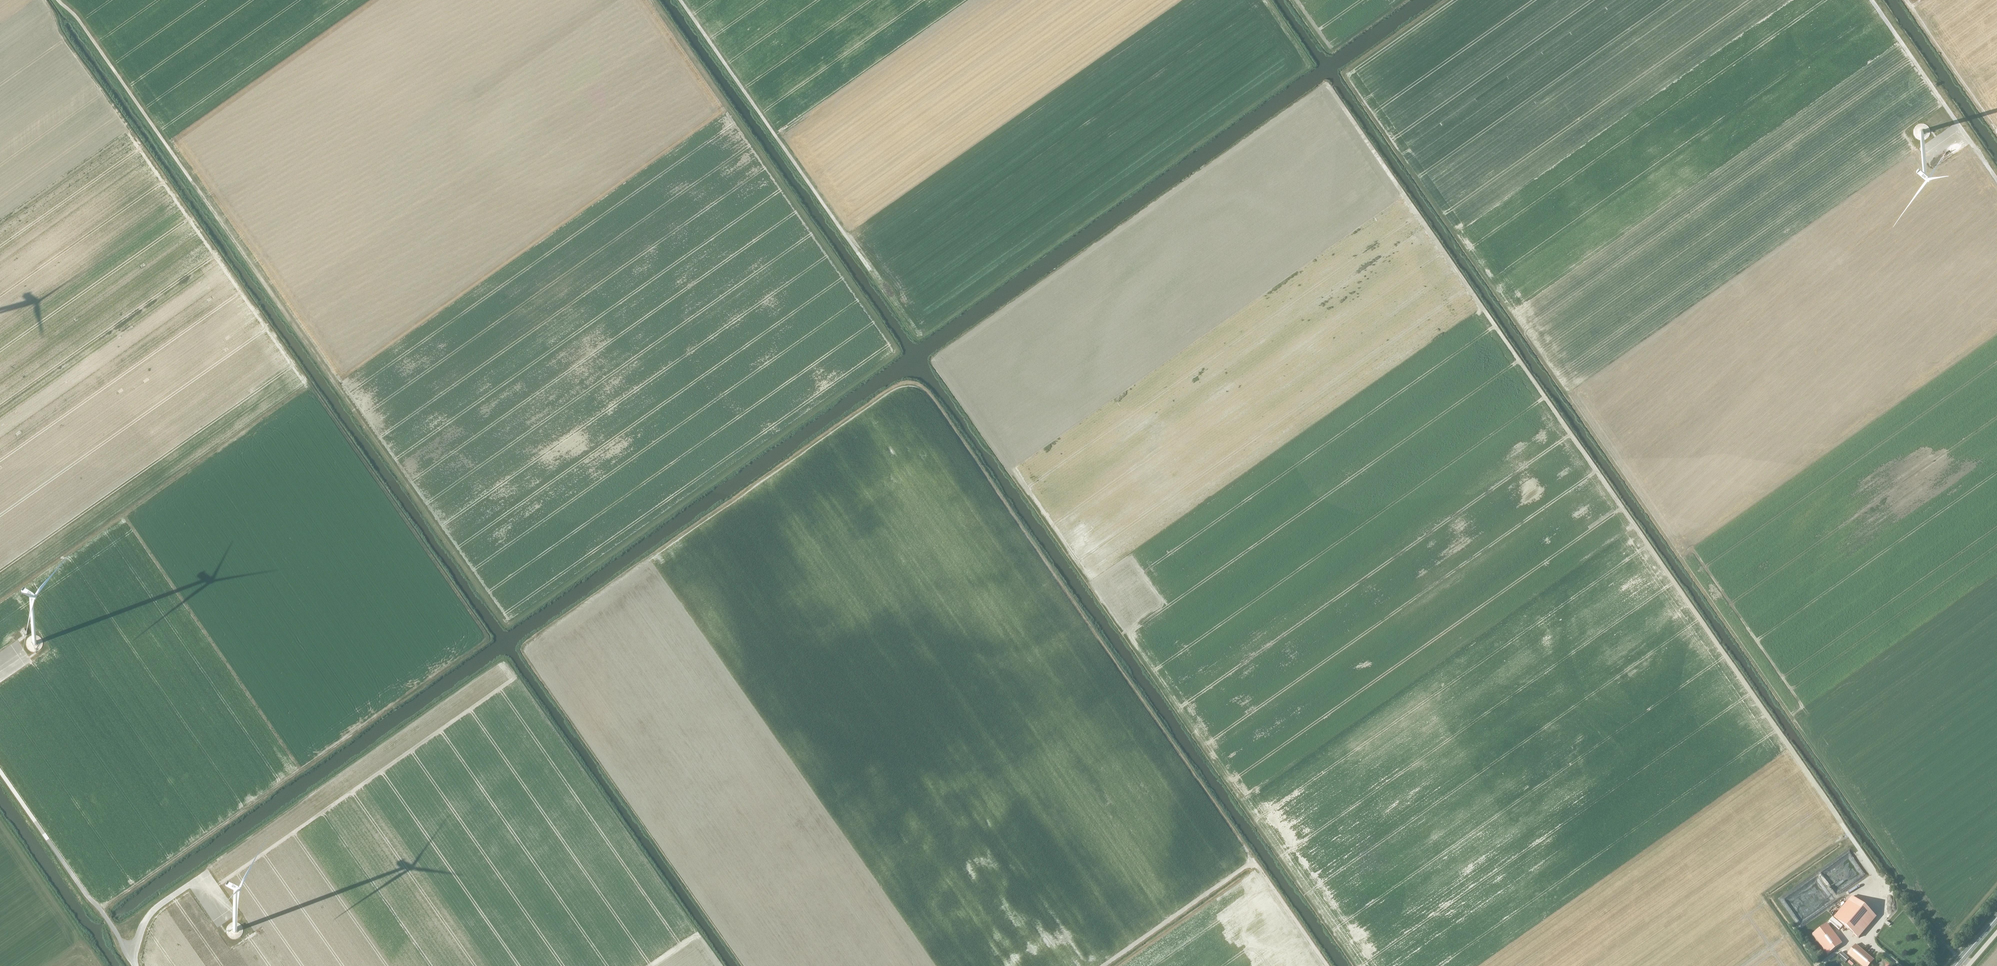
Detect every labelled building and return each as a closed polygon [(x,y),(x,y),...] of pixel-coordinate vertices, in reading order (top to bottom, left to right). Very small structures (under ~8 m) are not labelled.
[(1835,895),(1867,876),(1865,872),(1848,882),(1848,880),(1838,886),(1835,881),(1829,885),(1835,895)] [(1819,895),(1823,893),(1818,884),(1814,886),(1819,895)] [(1799,893),(1805,907),(1812,904),(1806,890),(1799,893)] [(1852,896),(1834,918),(1859,939),(1877,917),(1852,896)] [(1842,944),(1827,924),(1812,935),(1828,955),(1842,944)] [(1848,954),(1861,965),(1869,965),(1875,960),(1856,945),(1848,954)] [(1837,956),(1845,963),(1849,959),(1841,952),(1837,956)]
